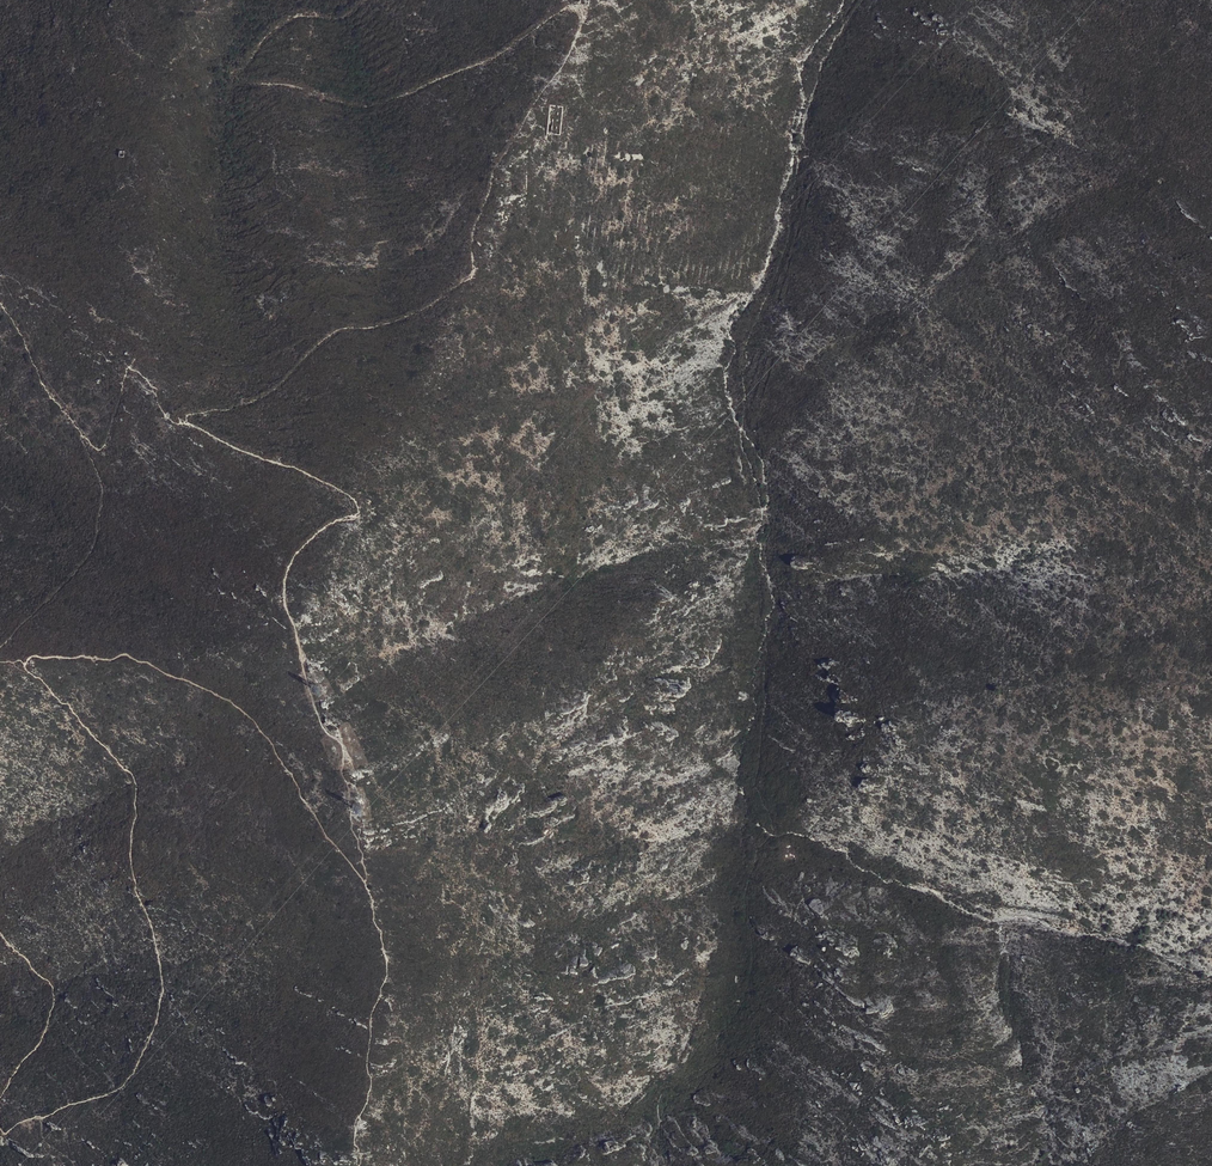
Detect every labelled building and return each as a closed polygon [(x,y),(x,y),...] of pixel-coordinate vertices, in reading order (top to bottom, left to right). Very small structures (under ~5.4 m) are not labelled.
[(527,171),(516,171),(516,194),(528,194),(527,171)]
